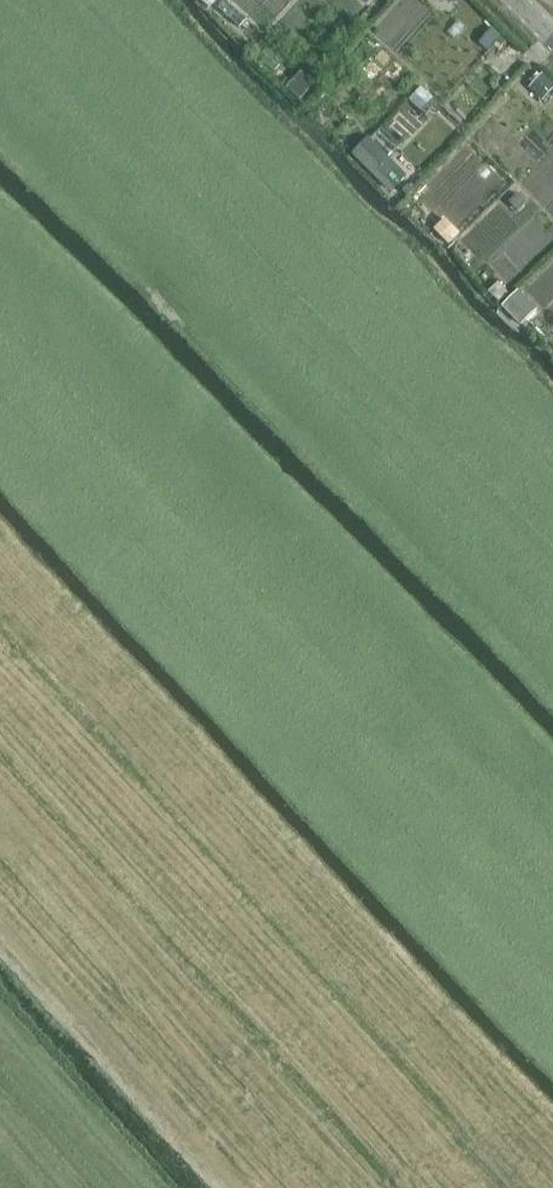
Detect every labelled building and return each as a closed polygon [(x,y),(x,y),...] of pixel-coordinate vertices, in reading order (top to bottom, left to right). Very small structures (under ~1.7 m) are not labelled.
[(299,71),(291,88),(305,95),(313,78),(299,71)] [(552,85),(552,80),(542,73),(533,87),(546,96),(552,85)] [(393,191),(403,180),(363,142),(352,152),(393,191)] [(502,305),(522,324),(540,305),(521,286),(502,305)]
